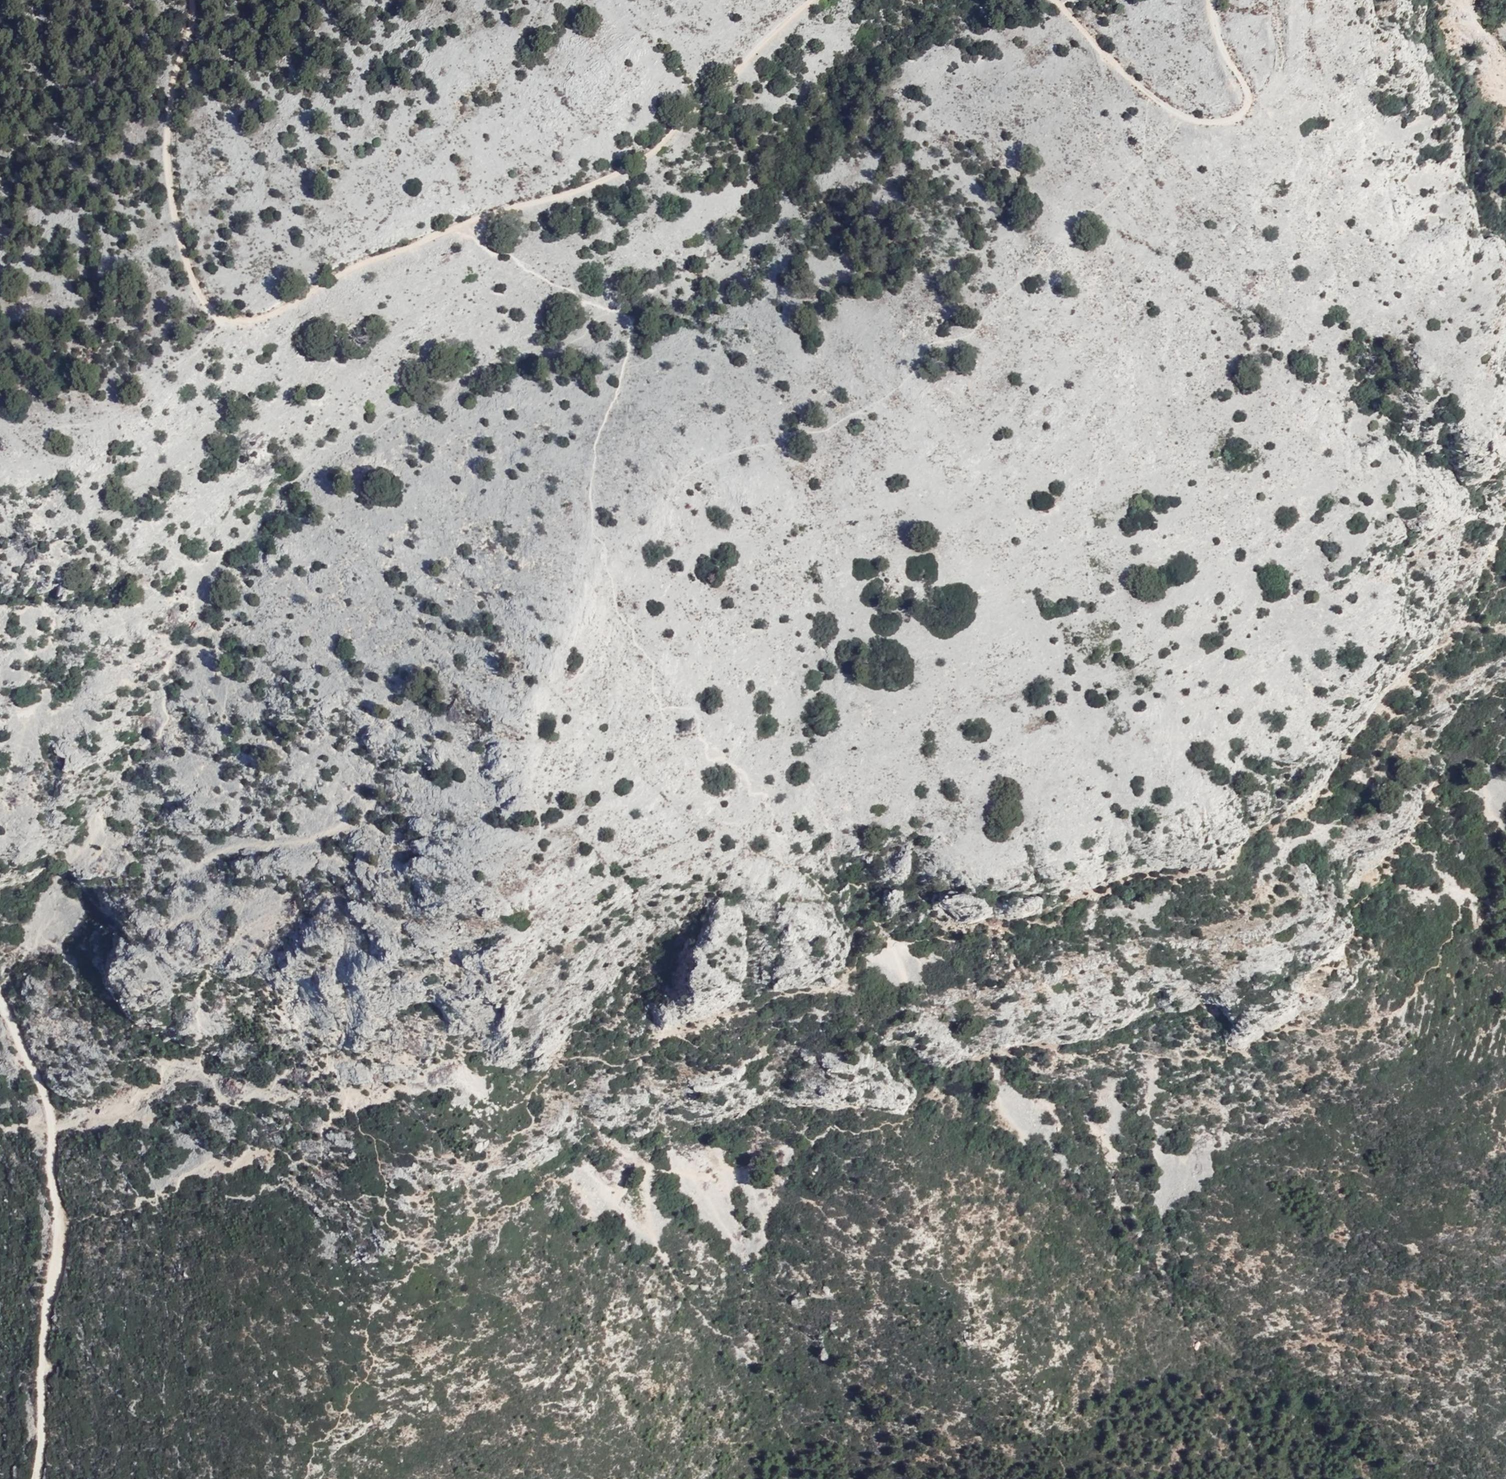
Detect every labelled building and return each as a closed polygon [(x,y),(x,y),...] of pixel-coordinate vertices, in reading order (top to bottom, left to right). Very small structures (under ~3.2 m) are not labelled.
[(248,603),(258,604),(259,595),(249,594),(248,603)]
